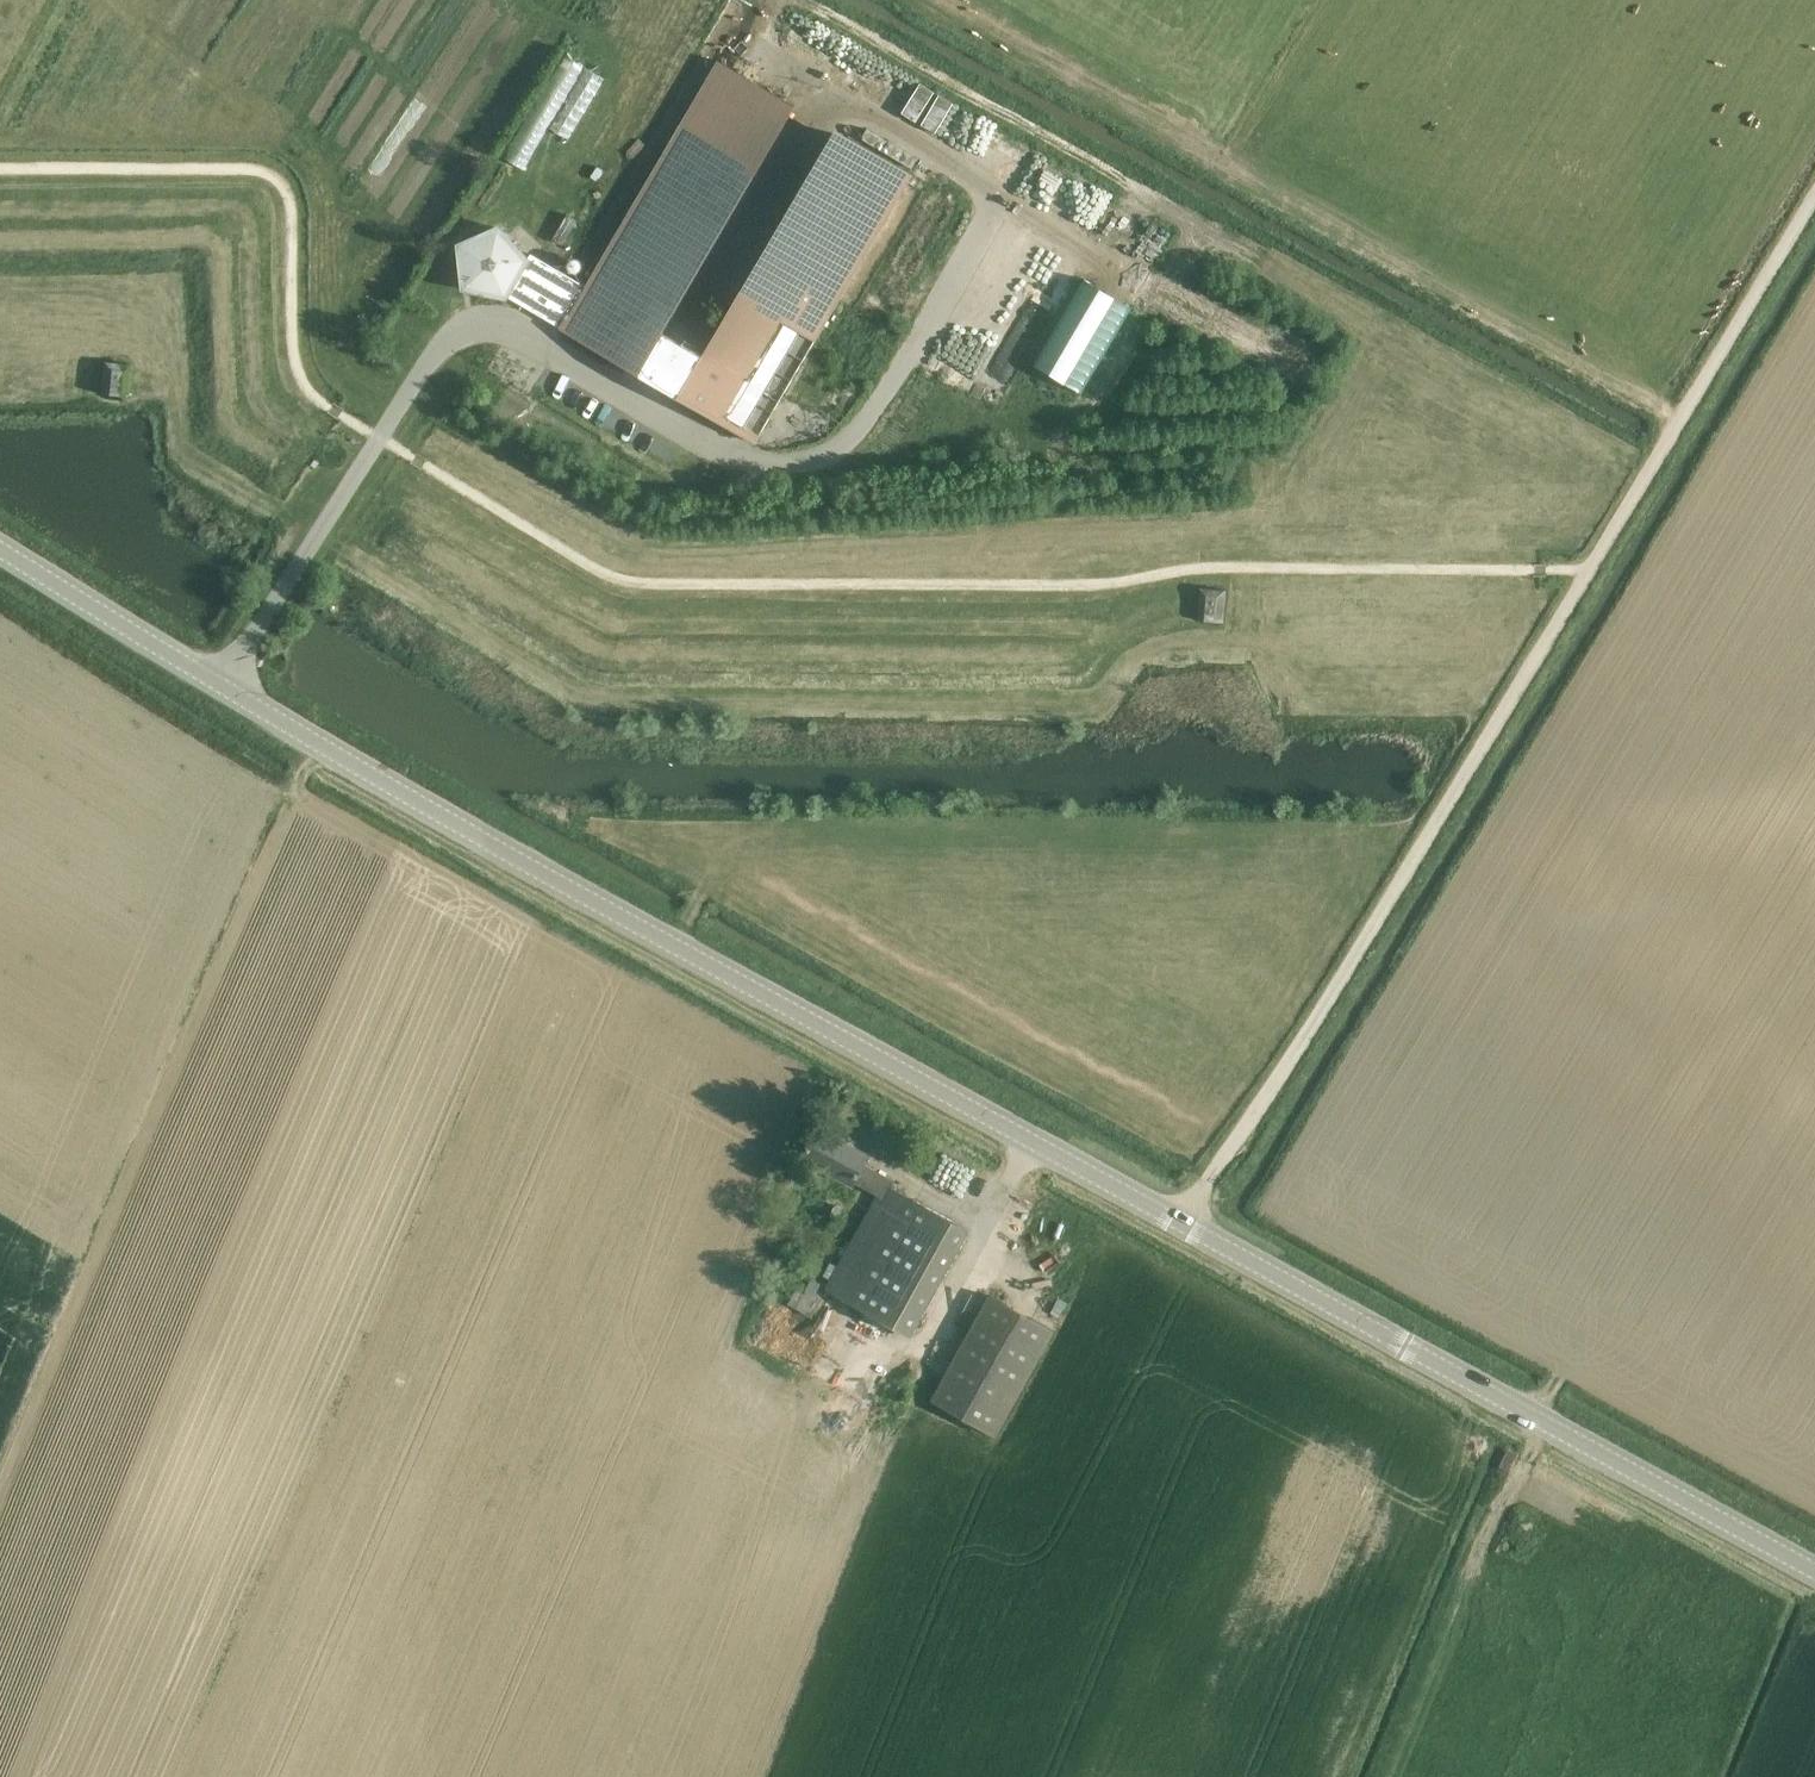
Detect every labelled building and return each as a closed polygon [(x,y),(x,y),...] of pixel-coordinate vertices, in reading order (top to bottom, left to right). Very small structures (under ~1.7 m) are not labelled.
[(558,53),(511,163),(534,172),(581,62),(558,53)] [(563,329),(562,330),(756,443),(913,176),(838,131),(741,295),(752,301),(715,363),(663,333),(796,107),(720,62),(588,287),(532,254),(529,260),(500,229),(461,246),(465,289),(508,298),(508,297),(563,329)] [(126,371),(98,371),(98,405),(125,406),(126,371)] [(1227,596),(1200,595),(1200,627),(1227,627),(1227,596)] [(868,1156),(819,1130),(803,1160),(802,1160),(852,1187),(854,1184),(875,1196),(825,1290),(910,1337),(970,1231),(892,1187),(895,1181),(863,1164),(868,1156)] [(792,1265),(784,1282),(797,1288),(789,1303),(814,1317),(823,1303),(816,1299),(823,1284),(797,1272),(799,1268),(792,1265)] [(991,1295),(932,1401),(996,1436),(1055,1331),(991,1295)]
